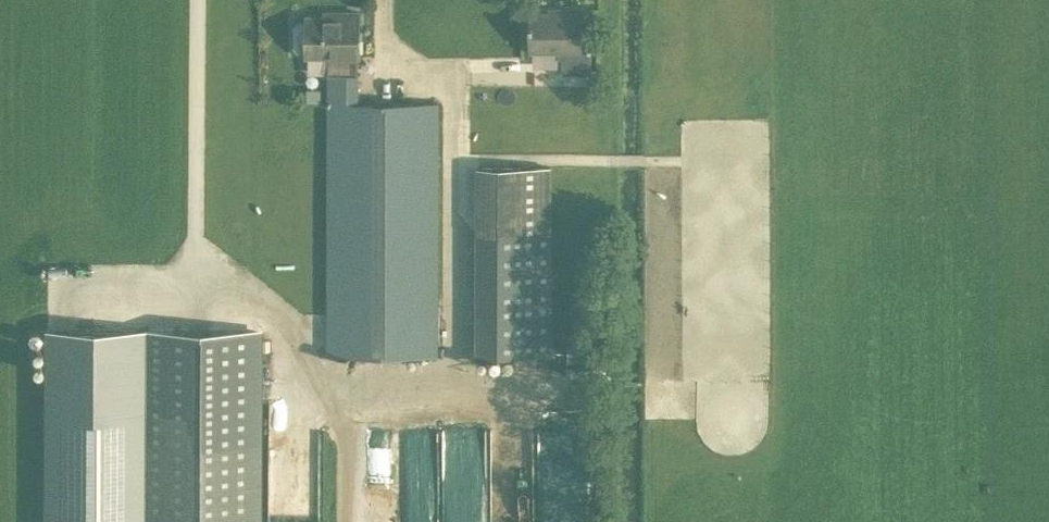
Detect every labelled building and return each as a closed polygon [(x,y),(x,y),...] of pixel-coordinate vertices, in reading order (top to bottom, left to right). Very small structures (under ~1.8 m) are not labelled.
[(530,49),(558,49),(558,57),(561,57),(561,72),(591,73),(591,47),(581,47),(581,8),(555,8),(555,12),(530,12),(530,49)] [(305,51),(305,55),(327,55),(327,75),(327,101),(325,355),(439,356),(439,101),(359,101),(359,74),(356,74),(357,55),(359,55),(359,12),(333,12),(333,17),(305,17),(305,19),(298,19),(293,24),(293,46),(298,51),(305,51)] [(475,166),(475,356),(552,354),(552,166),(475,166)] [(46,521),(257,521),(257,330),(46,330),(46,521)] [(437,415),(402,412),(397,481),(475,487),(479,435),(451,433),(450,442),(435,441),(437,415)] [(356,521),(388,521),(386,419),(354,420),(356,521)]
